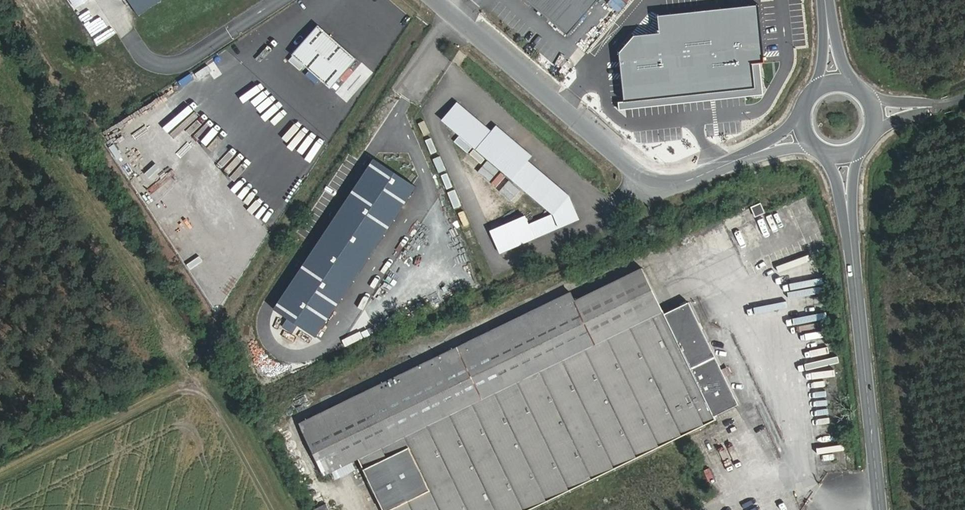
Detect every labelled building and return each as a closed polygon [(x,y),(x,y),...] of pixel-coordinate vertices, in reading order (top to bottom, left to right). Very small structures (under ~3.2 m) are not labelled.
[(568,35),(598,0),(526,0),(568,35)] [(318,26),(293,55),(331,89),(357,59),(318,26)] [(457,103),(442,120),(554,214),(559,225),(579,216),(570,197),(528,161),(532,156),(496,126),(491,131),(457,103)] [(760,206),(751,210),(755,219),(765,215),(760,206)] [(525,216),(490,230),(499,251),(534,237),(525,216)] [(347,241),(335,251),(350,268),(361,258),(347,241)] [(337,256),(332,261),(343,272),(348,267),(337,256)] [(578,301),(598,343),(666,311),(646,269),(578,301)] [(345,277),(355,285),(360,280),(350,272),(345,277)] [(688,436),(718,422),(716,418),(741,406),(692,303),(668,315),(666,311),(598,343),(578,301),(574,293),(485,334),(453,350),(302,421),(326,472),(332,470),(354,459),(361,456),(386,509),(531,509),(688,436)] [(287,413),(278,419),(282,425),(291,418),(287,413)] [(304,474),(312,470),(309,465),(301,469),(304,474)] [(351,467),(329,477),(333,485),(355,475),(351,467)] [(314,498),(323,494),(316,479),(308,483),(314,498)] [(319,509),(325,509),(329,508),(323,494),(314,499),(319,509)]
